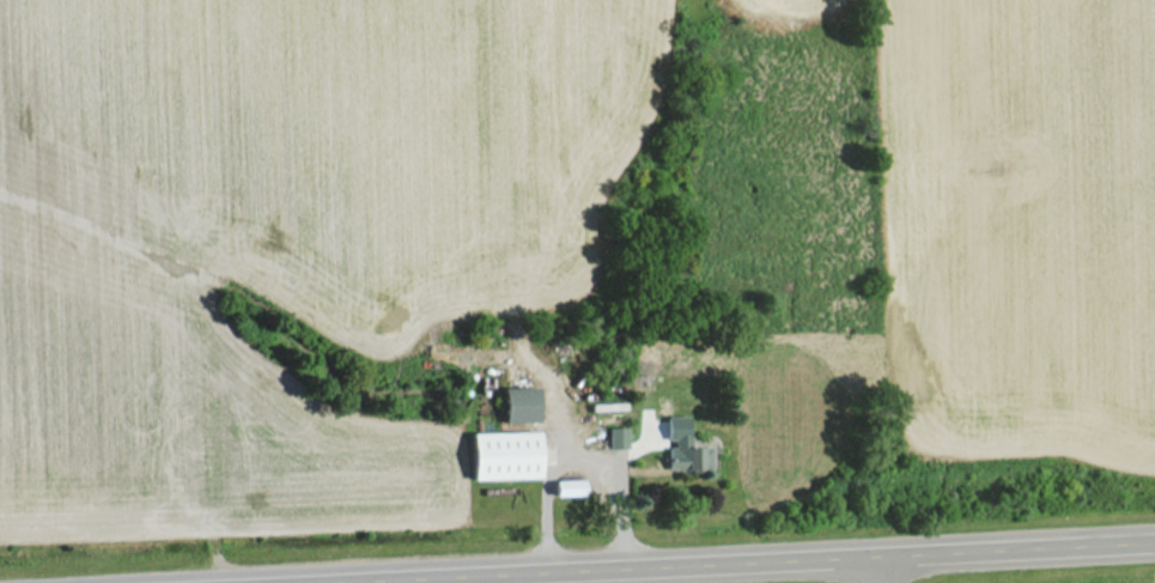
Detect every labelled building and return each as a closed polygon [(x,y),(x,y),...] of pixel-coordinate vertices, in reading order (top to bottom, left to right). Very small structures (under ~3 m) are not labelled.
[(506,423),(540,423),(541,388),(506,388),(506,423)] [(711,448),(688,447),(689,417),(661,417),(660,449),(670,449),(670,475),(710,476),(711,448)] [(607,449),(626,449),(625,427),(606,428),(607,449)] [(544,479),(543,432),(475,433),(476,480),(544,479)]
